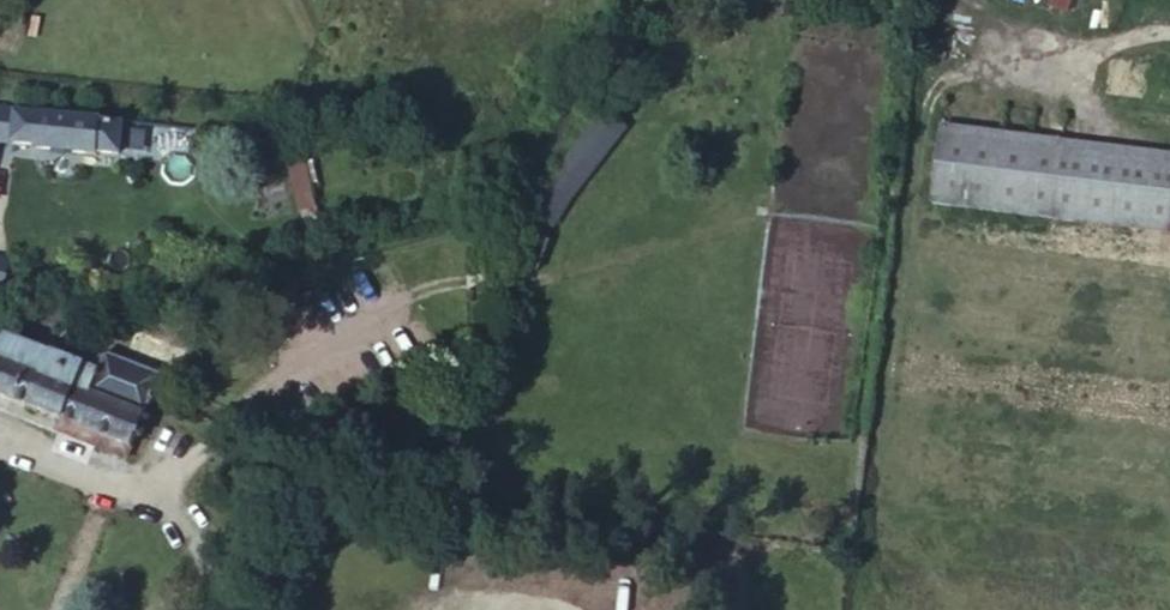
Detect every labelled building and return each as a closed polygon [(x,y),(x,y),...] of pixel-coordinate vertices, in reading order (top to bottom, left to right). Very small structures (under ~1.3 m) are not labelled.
[(0,109),(0,140),(34,144),(34,147),(95,155),(96,150),(119,153),(122,121),(0,109)] [(624,128),(603,111),(560,167),(549,181),(531,212),(553,225),(566,205),(569,198),(624,128)] [(1052,216),(1060,155),(939,139),(932,201),(1052,216)] [(316,206),(305,153),(287,157),(298,210),(316,206)] [(1060,155),(1052,216),(1169,232),(1169,169),(1060,155)] [(8,292),(12,262),(0,260),(0,291),(8,292)] [(104,352),(160,374),(175,379),(187,348),(130,326),(113,329),(104,352)] [(158,382),(160,374),(104,352),(103,354),(97,370),(2,334),(1,337),(0,336),(0,395),(58,417),(53,429),(127,458),(158,382)]
